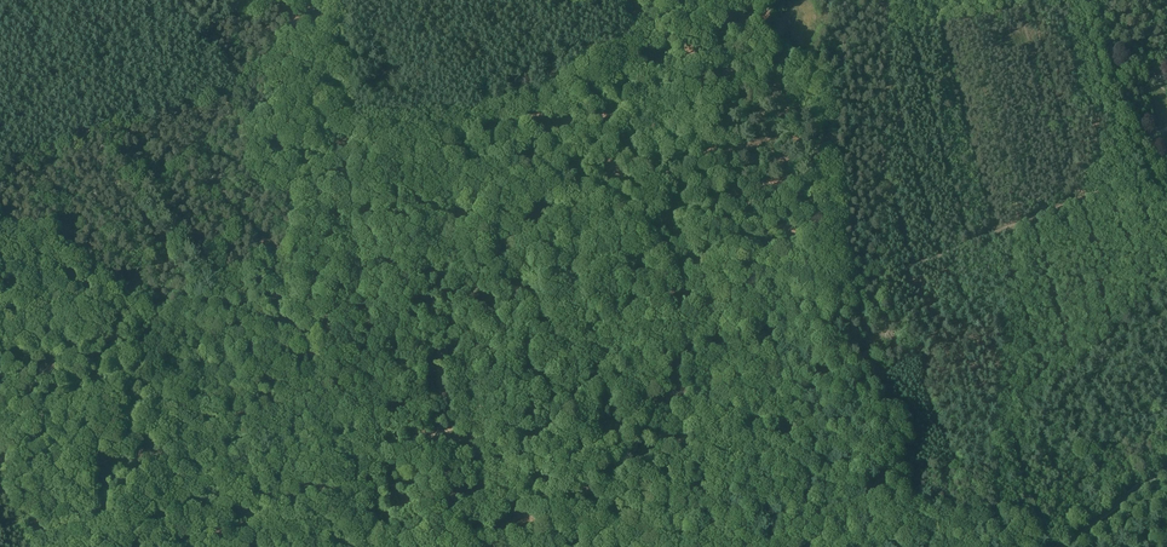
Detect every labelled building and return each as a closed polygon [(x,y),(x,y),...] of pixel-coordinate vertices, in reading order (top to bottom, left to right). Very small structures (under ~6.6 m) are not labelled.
[(1163,70),(1153,74),(1156,81),(1160,79),(1160,78),(1165,76),(1163,70)]
